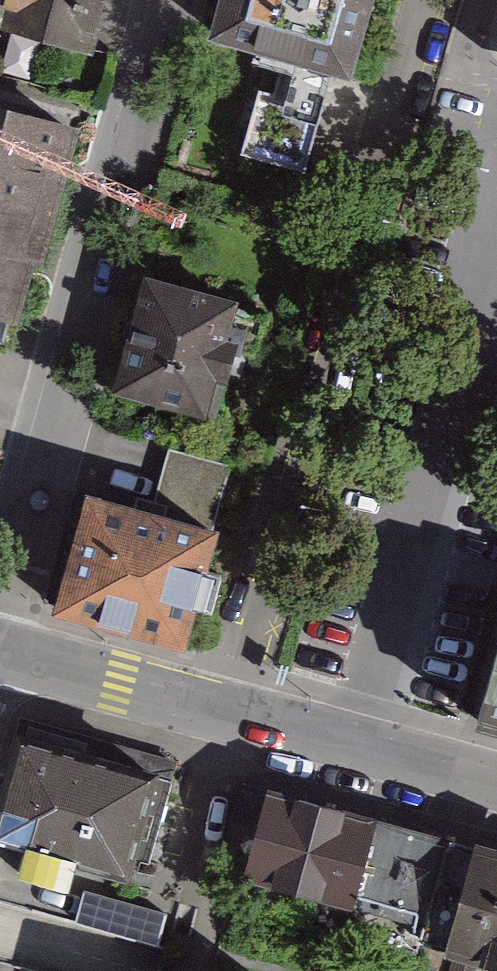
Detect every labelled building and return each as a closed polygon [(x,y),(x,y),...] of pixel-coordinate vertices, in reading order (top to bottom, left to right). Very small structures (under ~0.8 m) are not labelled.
[(96,54),(112,0),(0,0),(0,27),(96,54)] [(214,37),(282,53),(331,68),(346,74),(368,0),(224,0),(214,37)] [(301,170),(331,68),(282,53),(276,78),(263,73),(239,153),(301,170)] [(0,102),(0,359),(66,120),(0,102)] [(288,309),(164,274),(128,393),(237,424),(254,372),(271,374),(288,309)] [(150,513),(211,529),(228,464),(168,448),(150,513)] [(87,496),(56,610),(181,643),(211,529),(150,513),(87,496)] [(478,718),(496,724),(496,650),(478,718)] [(214,779),(28,728),(2,824),(76,844),(69,868),(121,882),(127,857),(188,874),(214,779)] [(436,961),(469,847),(268,794),(245,876),(356,904),(347,936),(436,961)] [(469,847),(436,961),(433,970),(471,970),(472,966),(489,970),(496,970),(496,854),(469,847)] [(84,918),(162,942),(173,910),(94,885),(84,918)]
